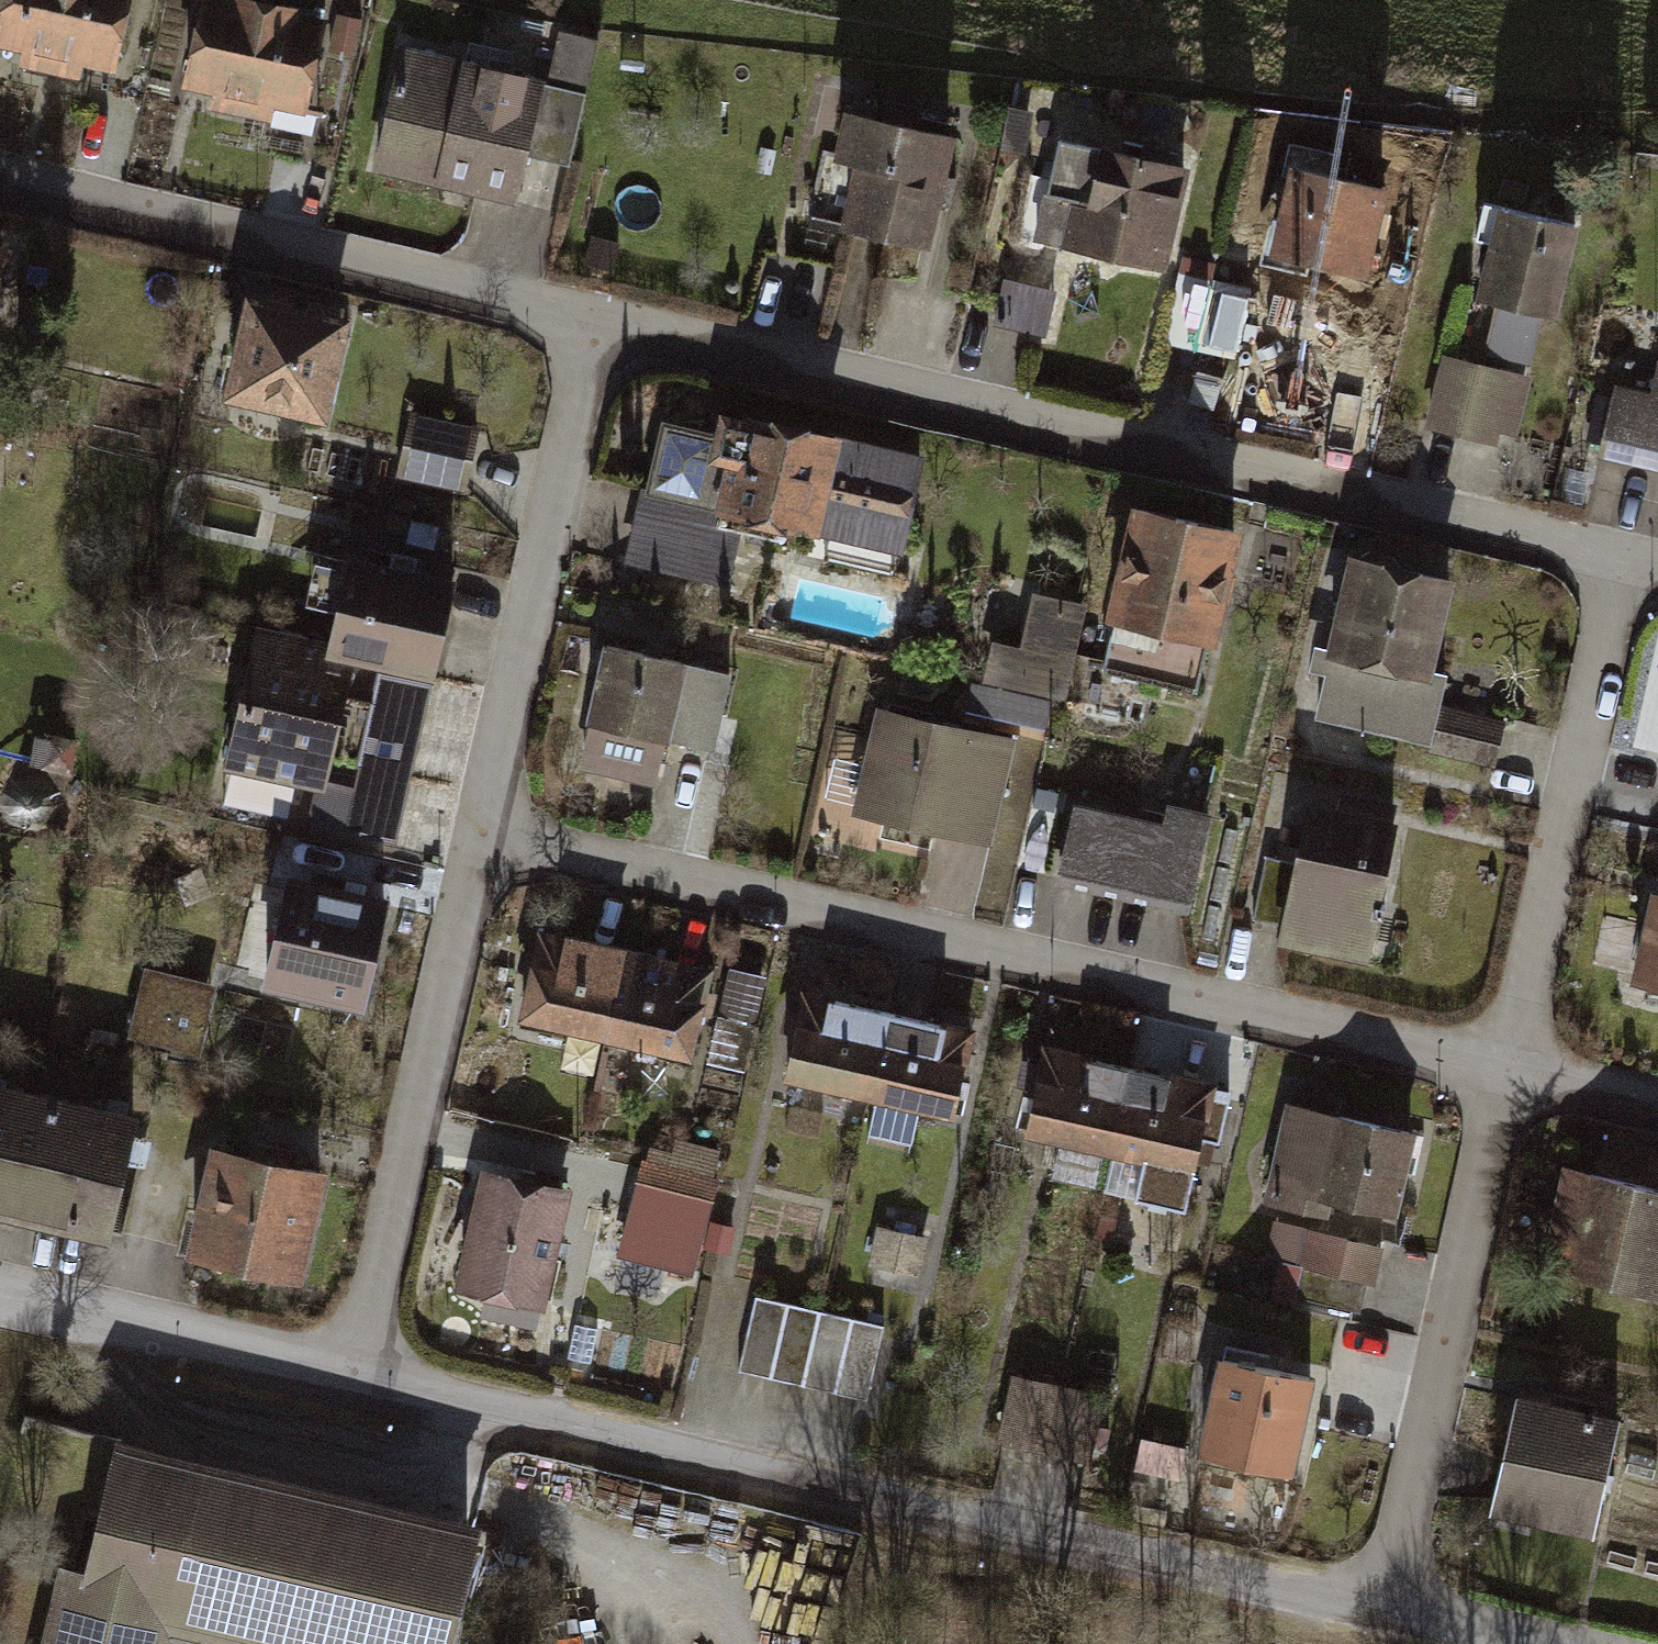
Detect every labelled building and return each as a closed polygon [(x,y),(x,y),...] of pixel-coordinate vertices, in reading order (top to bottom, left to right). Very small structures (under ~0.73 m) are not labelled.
[(0,37),(0,50),(26,56),(23,70),(82,83),(85,69),(114,75),(130,0),(8,0),(0,37)] [(231,0),(207,0),(188,89),(216,95),(213,110),(272,122),(276,108),(305,114),(325,20),(231,0)] [(588,97),(404,54),(378,163),(519,195),(528,157),(572,167),(588,97)] [(957,142),(855,120),(845,165),(869,170),(855,233),(933,250),(957,142)] [(1191,171),(1063,143),(1041,244),(1169,272),(1191,171)] [(1396,193),(1300,170),(1278,262),(1374,285),(1396,193)] [(1610,225),(1519,200),(1490,305),(1580,331),(1610,225)] [(1250,291),(1183,277),(1168,344),(1235,358),(1250,291)] [(1056,299),(1006,287),(997,326),(1047,337),(1056,299)] [(354,322),(251,300),(229,400),(332,422),(354,322)] [(1535,370),(1462,352),(1446,419),(1519,437),(1535,370)] [(1640,359),(1619,454),(1657,463),(1657,363),(1640,359)] [(484,433),(411,415),(396,474),(469,492),(484,433)] [(896,550),(917,460),(730,418),(723,446),(667,433),(639,557),(734,579),(748,517),(896,550)] [(1269,542),(1169,516),(1136,640),(1237,666),(1269,542)] [(1447,583),(1354,562),(1317,718),(1494,759),(1502,726),(1436,711),(1443,679),(1426,675),(1447,583)] [(450,587),(352,564),(332,650),(432,673),(450,587)] [(1026,651),(995,644),(979,711),(1062,731),(1092,606),(1040,594),(1026,651)] [(394,837),(432,673),(332,650),(262,633),(231,764),(322,785),(314,818),(394,837)] [(767,678),(636,650),(609,775),(740,803),(767,678)] [(1033,738),(906,712),(883,827),(1009,853),(1033,738)] [(1211,919),(1233,812),(1098,784),(1076,891),(1211,919)] [(1393,830),(1310,813),(1299,868),(1269,862),(1257,917),(1290,924),(1286,943),(1366,959),(1393,830)] [(382,907),(292,887),(269,988),(359,1009),(382,907)] [(540,935),(521,1023),(693,1060),(712,972),(540,935)] [(151,970),(134,1038),(206,1055),(223,987),(151,970)] [(801,994),(782,1082),(954,1119),(973,1031),(801,994)] [(1042,1048),(1023,1136),(1195,1173),(1214,1085),(1042,1048)] [(0,1091),(0,1204),(106,1228),(131,1121),(0,1091)] [(1424,1136),(1290,1105),(1268,1202),(1325,1215),(1328,1201),(1405,1219),(1424,1136)] [(321,1178),(215,1155),(193,1258),(299,1280),(321,1178)] [(709,1182),(648,1166),(639,1200),(700,1216),(709,1182)] [(1567,1171),(1545,1269),(1657,1295),(1657,1191),(1567,1171)] [(568,1190),(489,1172),(462,1288),(541,1306),(568,1190)] [(790,1297),(773,1369),(899,1398),(915,1326),(790,1297)] [(1286,1474),(1307,1377),(1224,1360),(1204,1457),(1286,1474)] [(1030,1370),(1013,1438),(1102,1459),(1118,1392),(1030,1370)] [(1520,1402),(1495,1514),(1595,1536),(1621,1425),(1520,1402)] [(71,1643),(198,1643),(200,1635),(240,1643),(491,1643),(516,1530),(151,1450),(122,1579),(87,1572),(71,1643)]
